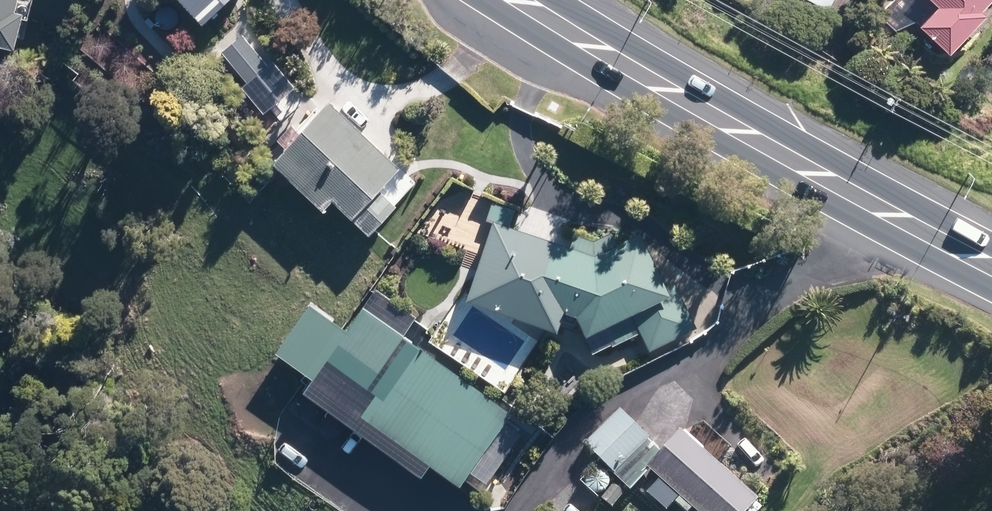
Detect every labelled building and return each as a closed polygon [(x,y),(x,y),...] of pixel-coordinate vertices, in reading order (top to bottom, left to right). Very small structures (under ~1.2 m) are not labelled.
[(19,17),(28,20),(33,0),(0,0),(0,50),(10,53),(19,17)] [(200,22),(224,0),(180,0),(200,22)] [(833,0),(802,0),(826,13),(833,0)] [(945,57),(983,18),(978,13),(991,0),(923,0),(932,8),(914,28),(945,57)] [(243,36),(224,50),(249,84),(243,88),(263,115),(294,91),(271,61),(265,66),(243,36)] [(329,102),(268,164),(318,212),(327,203),(365,239),(396,207),(379,191),(399,170),(329,102)] [(609,234),(592,242),(564,232),(569,219),(523,204),(504,260),(488,254),(472,300),(516,315),(521,299),(572,317),(582,337),(588,335),(597,353),(638,333),(646,351),(695,328),(672,281),(662,286),(637,233),(614,244),(609,234)] [(369,283),(293,389),(418,479),(427,466),(457,487),(462,479),(480,492),(522,433),(505,421),(510,413),(403,336),(417,318),(369,283)] [(582,447),(629,494),(650,473),(688,510),(748,510),(759,500),(718,459),(727,449),(702,424),(680,432),(659,452),(618,410),(582,447)]
